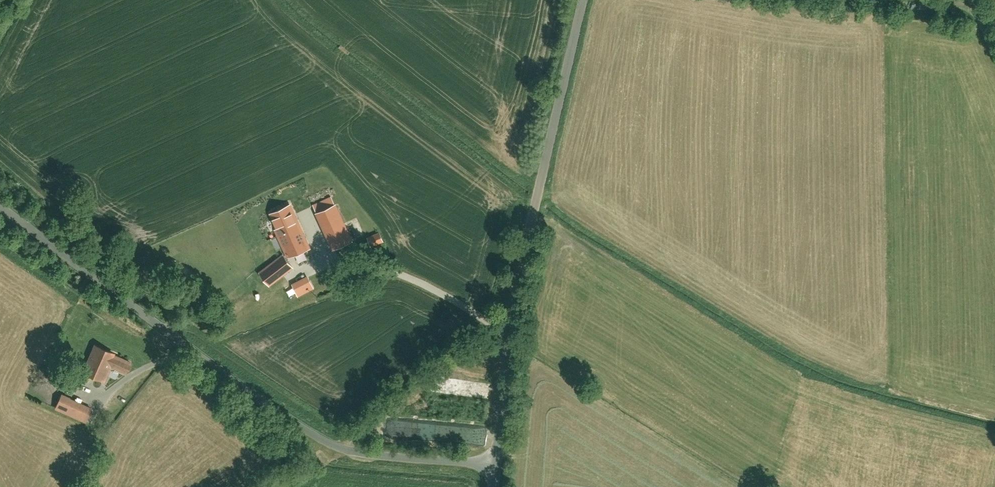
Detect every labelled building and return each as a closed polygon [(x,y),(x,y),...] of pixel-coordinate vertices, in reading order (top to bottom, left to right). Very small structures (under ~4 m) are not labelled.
[(352,241),(332,197),(314,205),(334,249),(352,241)] [(295,216),(290,204),(271,213),(278,229),(275,230),(288,258),(310,248),(300,226),(305,224),(300,214),(295,216)] [(368,238),(371,246),(383,241),(380,234),(368,238)] [(259,272),(269,285),(293,268),(283,255),(259,272)] [(296,283),(301,294),(314,288),(309,277),(296,283)] [(96,347),(84,372),(104,381),(111,367),(126,374),(131,363),(96,347)] [(53,410),(87,428),(93,416),(59,398),(53,410)]
